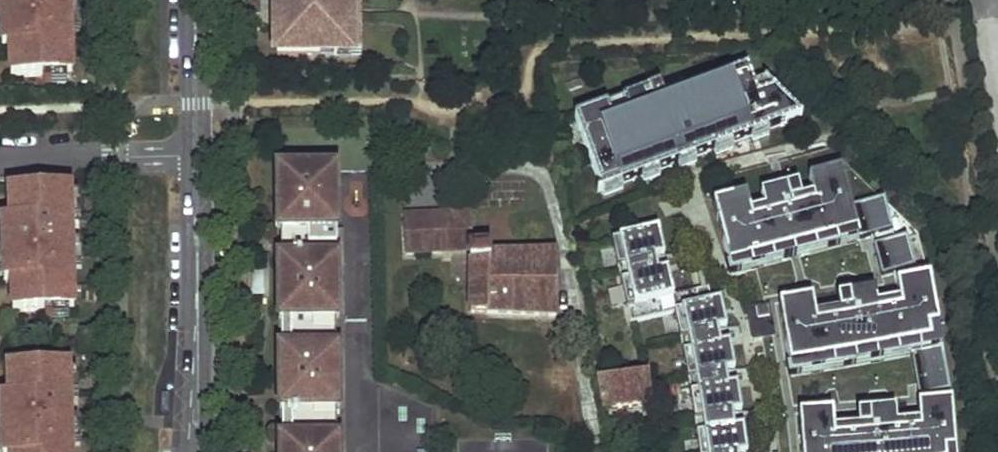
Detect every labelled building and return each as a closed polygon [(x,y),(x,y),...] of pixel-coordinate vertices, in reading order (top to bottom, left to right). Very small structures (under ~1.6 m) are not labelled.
[(3,49),(10,49),(12,78),(73,76),(71,19),(71,4),(70,0),(2,0),(3,49)] [(247,15),(260,15),(260,0),(247,0),(247,15)] [(277,57),(320,57),(320,49),(352,49),(351,16),(351,9),(351,0),(279,0),(277,57)] [(79,19),(79,3),(71,4),(71,19),(79,19)] [(574,122),(604,201),(623,193),(621,188),(640,181),(642,187),(661,179),(659,174),(676,167),(678,173),(697,166),(695,161),(712,154),(714,159),(734,152),(732,147),(750,140),(752,145),(770,138),(768,134),(800,121),(765,86),(753,90),(747,73),(664,104),(659,91),(574,122)] [(283,170),(283,231),(287,231),(287,260),(282,260),(280,451),(338,451),(338,441),(331,441),(332,412),(338,412),(339,351),(332,351),(333,322),(340,322),(340,264),(341,171),(283,170)] [(953,403),(942,405),(940,396),(951,394),(943,351),(930,279),(918,281),(910,240),(895,243),(884,202),(852,211),(841,173),(809,182),(814,200),(801,203),(797,189),(761,199),(765,213),(751,217),(746,199),(713,209),(729,267),(727,268),(730,278),(872,239),(883,278),(895,275),(901,303),(878,307),(875,293),(838,300),(841,314),(816,319),(813,301),(780,307),(791,367),(788,368),(791,379),(912,356),(922,406),(920,406),(922,425),(899,427),(897,413),(860,416),(861,430),(836,432),(835,414),(801,417),(804,451),(958,451),(953,403)] [(73,223),(71,192),(11,194),(12,223),(12,231),(4,230),(6,284),(14,283),(15,313),(75,311),(73,238),(73,223)] [(468,215),(404,218),(405,256),(457,254),(457,264),(468,264),(469,314),(557,316),(555,254),(489,253),(489,236),(469,235),(468,215)] [(81,238),(81,222),(73,223),(73,238),(81,238)] [(649,235),(656,262),(665,259),(658,233),(649,235)] [(620,277),(657,268),(656,262),(649,235),(612,244),(620,277)] [(620,277),(626,310),(665,300),(659,274),(657,268),(620,277)] [(659,274),(665,300),(672,299),(674,298),(668,272),(659,274)] [(682,341),(719,332),(713,305),(709,290),(674,298),(672,299),(682,341)] [(713,305),(719,332),(728,330),(721,303),(713,305)] [(766,312),(746,316),(751,345),(772,341),(766,312)] [(690,382),(727,374),(722,346),(719,332),(682,341),(690,382)] [(722,346),(727,374),(737,372),(731,345),(722,346)] [(593,364),(601,412),(651,404),(651,401),(647,372),(644,355),(593,364)] [(10,371),(11,400),(12,408),(4,408),(6,451),(73,451),(71,415),(71,400),(70,369),(10,371)] [(697,422),(734,415),(730,388),(727,374),(690,382),(697,422)] [(730,388),(734,415),(744,414),(739,386),(730,388)] [(80,415),(79,400),(71,400),(71,415),(80,415)] [(737,430),(734,415),(697,422),(702,451),(740,451),(737,430)] [(740,451),(749,451),(746,428),(737,430),(740,451)]
